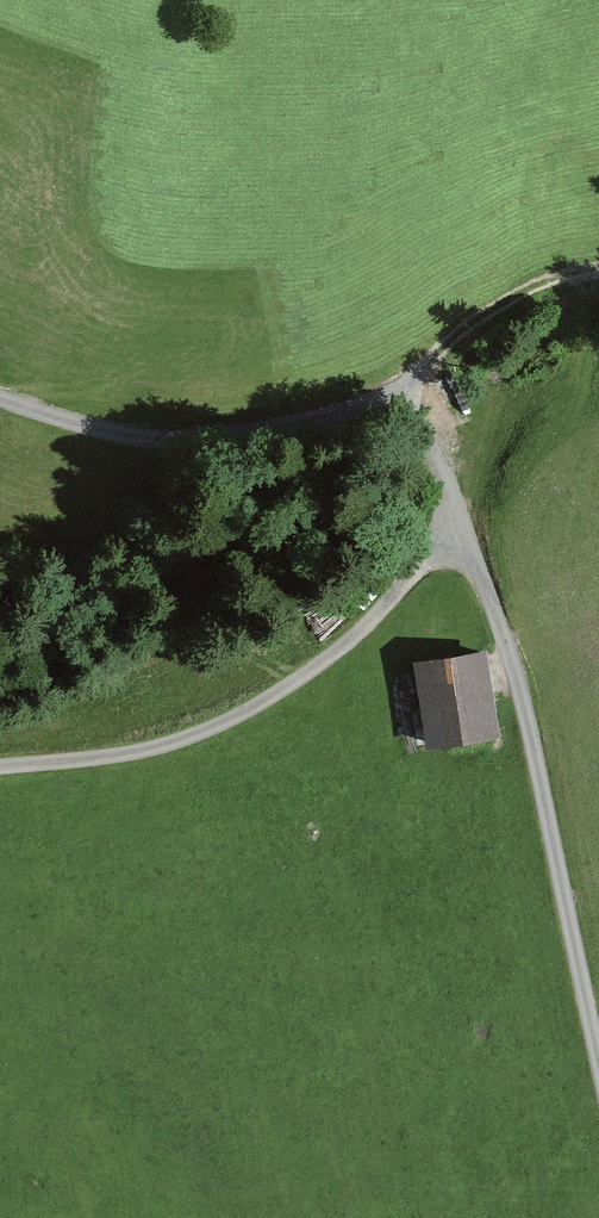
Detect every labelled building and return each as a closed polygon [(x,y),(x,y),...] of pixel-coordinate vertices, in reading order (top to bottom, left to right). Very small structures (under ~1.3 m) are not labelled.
[(489,650),(413,660),(424,743),(500,733),(489,650)]
